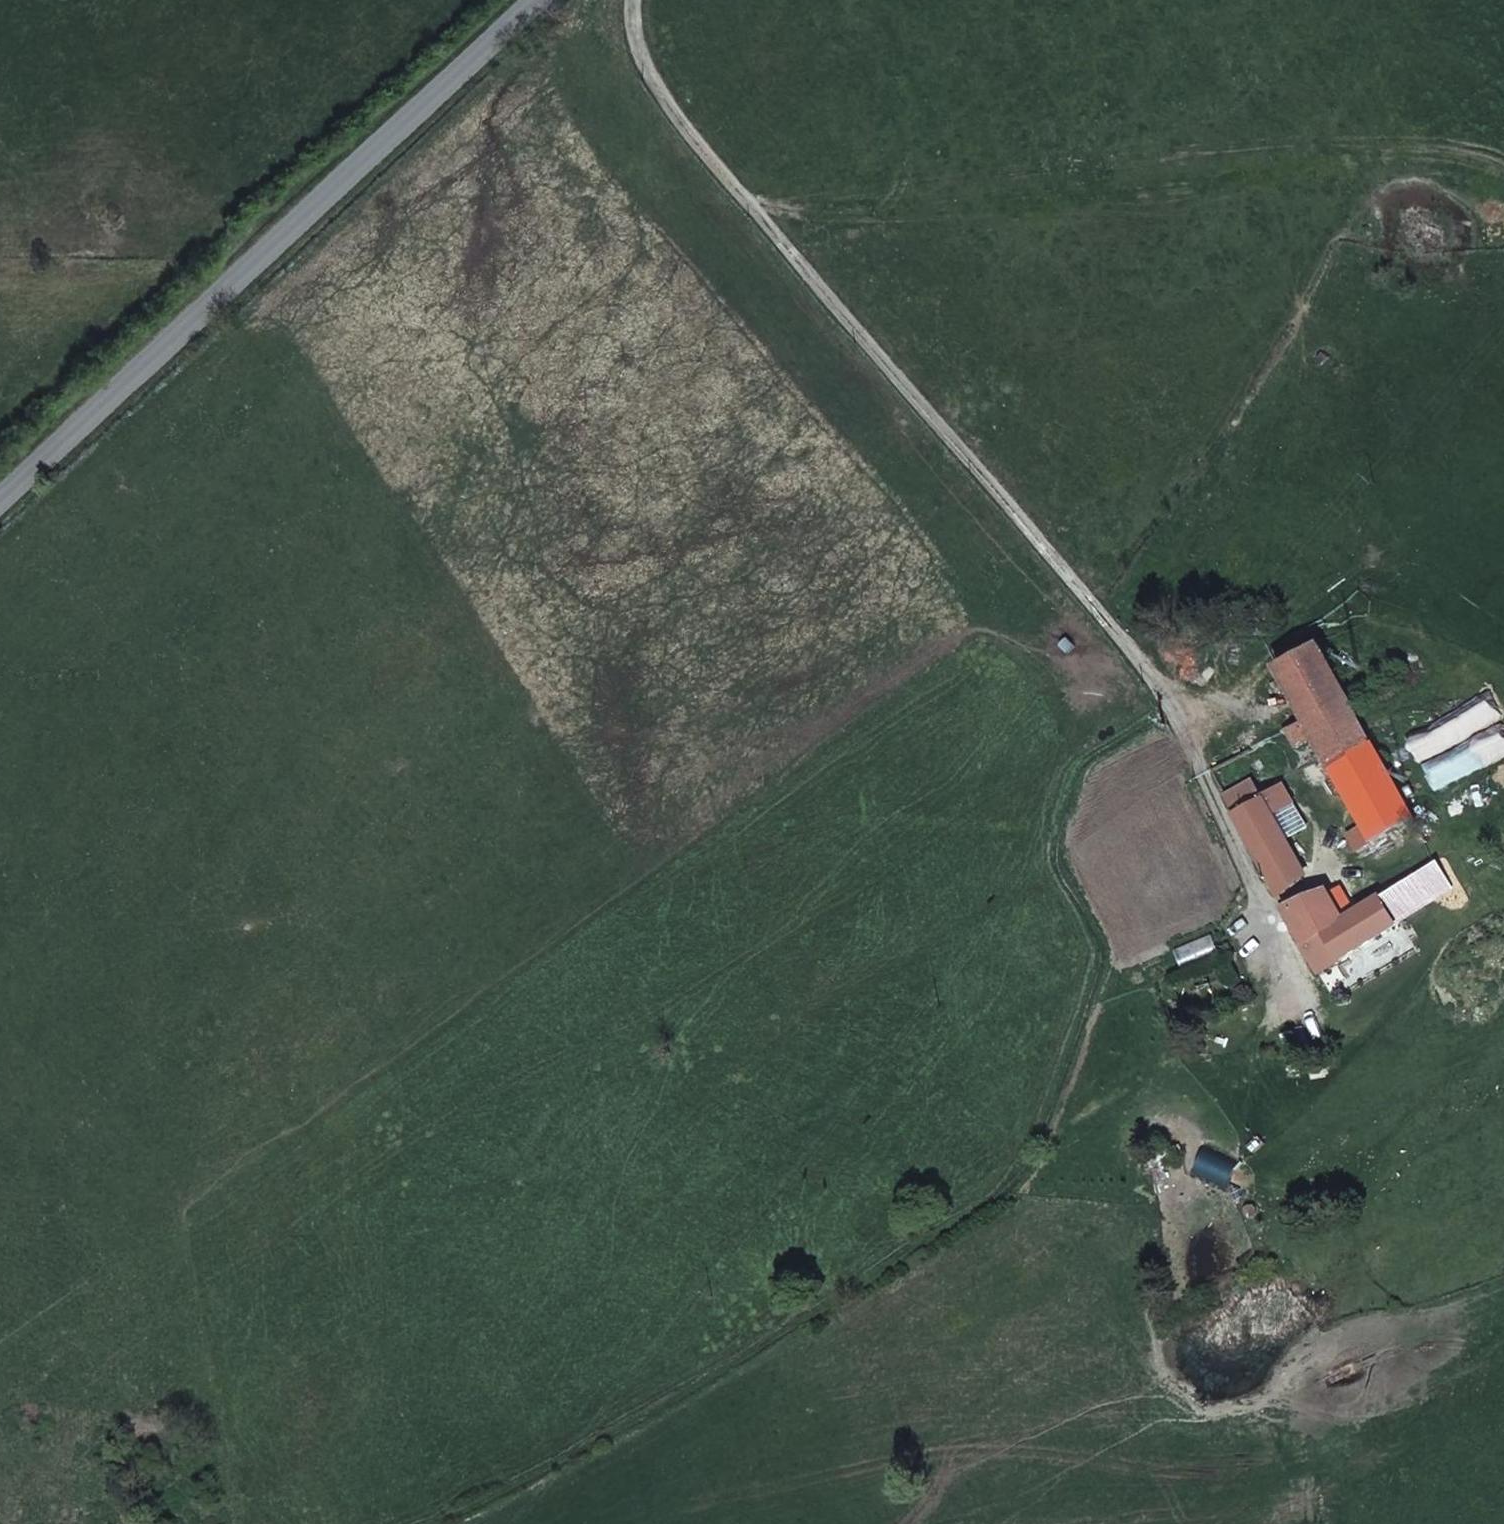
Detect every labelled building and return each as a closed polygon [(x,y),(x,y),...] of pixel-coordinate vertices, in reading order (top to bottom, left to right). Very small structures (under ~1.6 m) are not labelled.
[(1343,782),(1386,758),(1321,641),(1278,665),(1306,716),(1288,726),(1297,742),(1315,733),(1343,782)] [(1386,758),(1343,782),(1366,824),(1349,833),(1358,850),(1369,844),(1377,857),(1398,845),(1391,833),(1417,817),(1386,758)] [(1265,797),(1254,777),(1224,795),(1234,813),(1265,797)] [(1293,803),(1283,785),(1265,797),(1234,813),(1258,858),(1277,847),(1289,841),(1274,814),(1293,803)] [(1289,869),(1277,847),(1258,858),(1278,897),(1297,883),(1289,869)] [(1297,883),(1306,863),(1295,857),(1289,869),(1297,883)] [(1303,943),(1319,974),(1428,902),(1454,885),(1440,858),(1341,916),(1303,943)] [(1341,916),(1324,886),(1284,908),(1303,943),(1341,916)]
